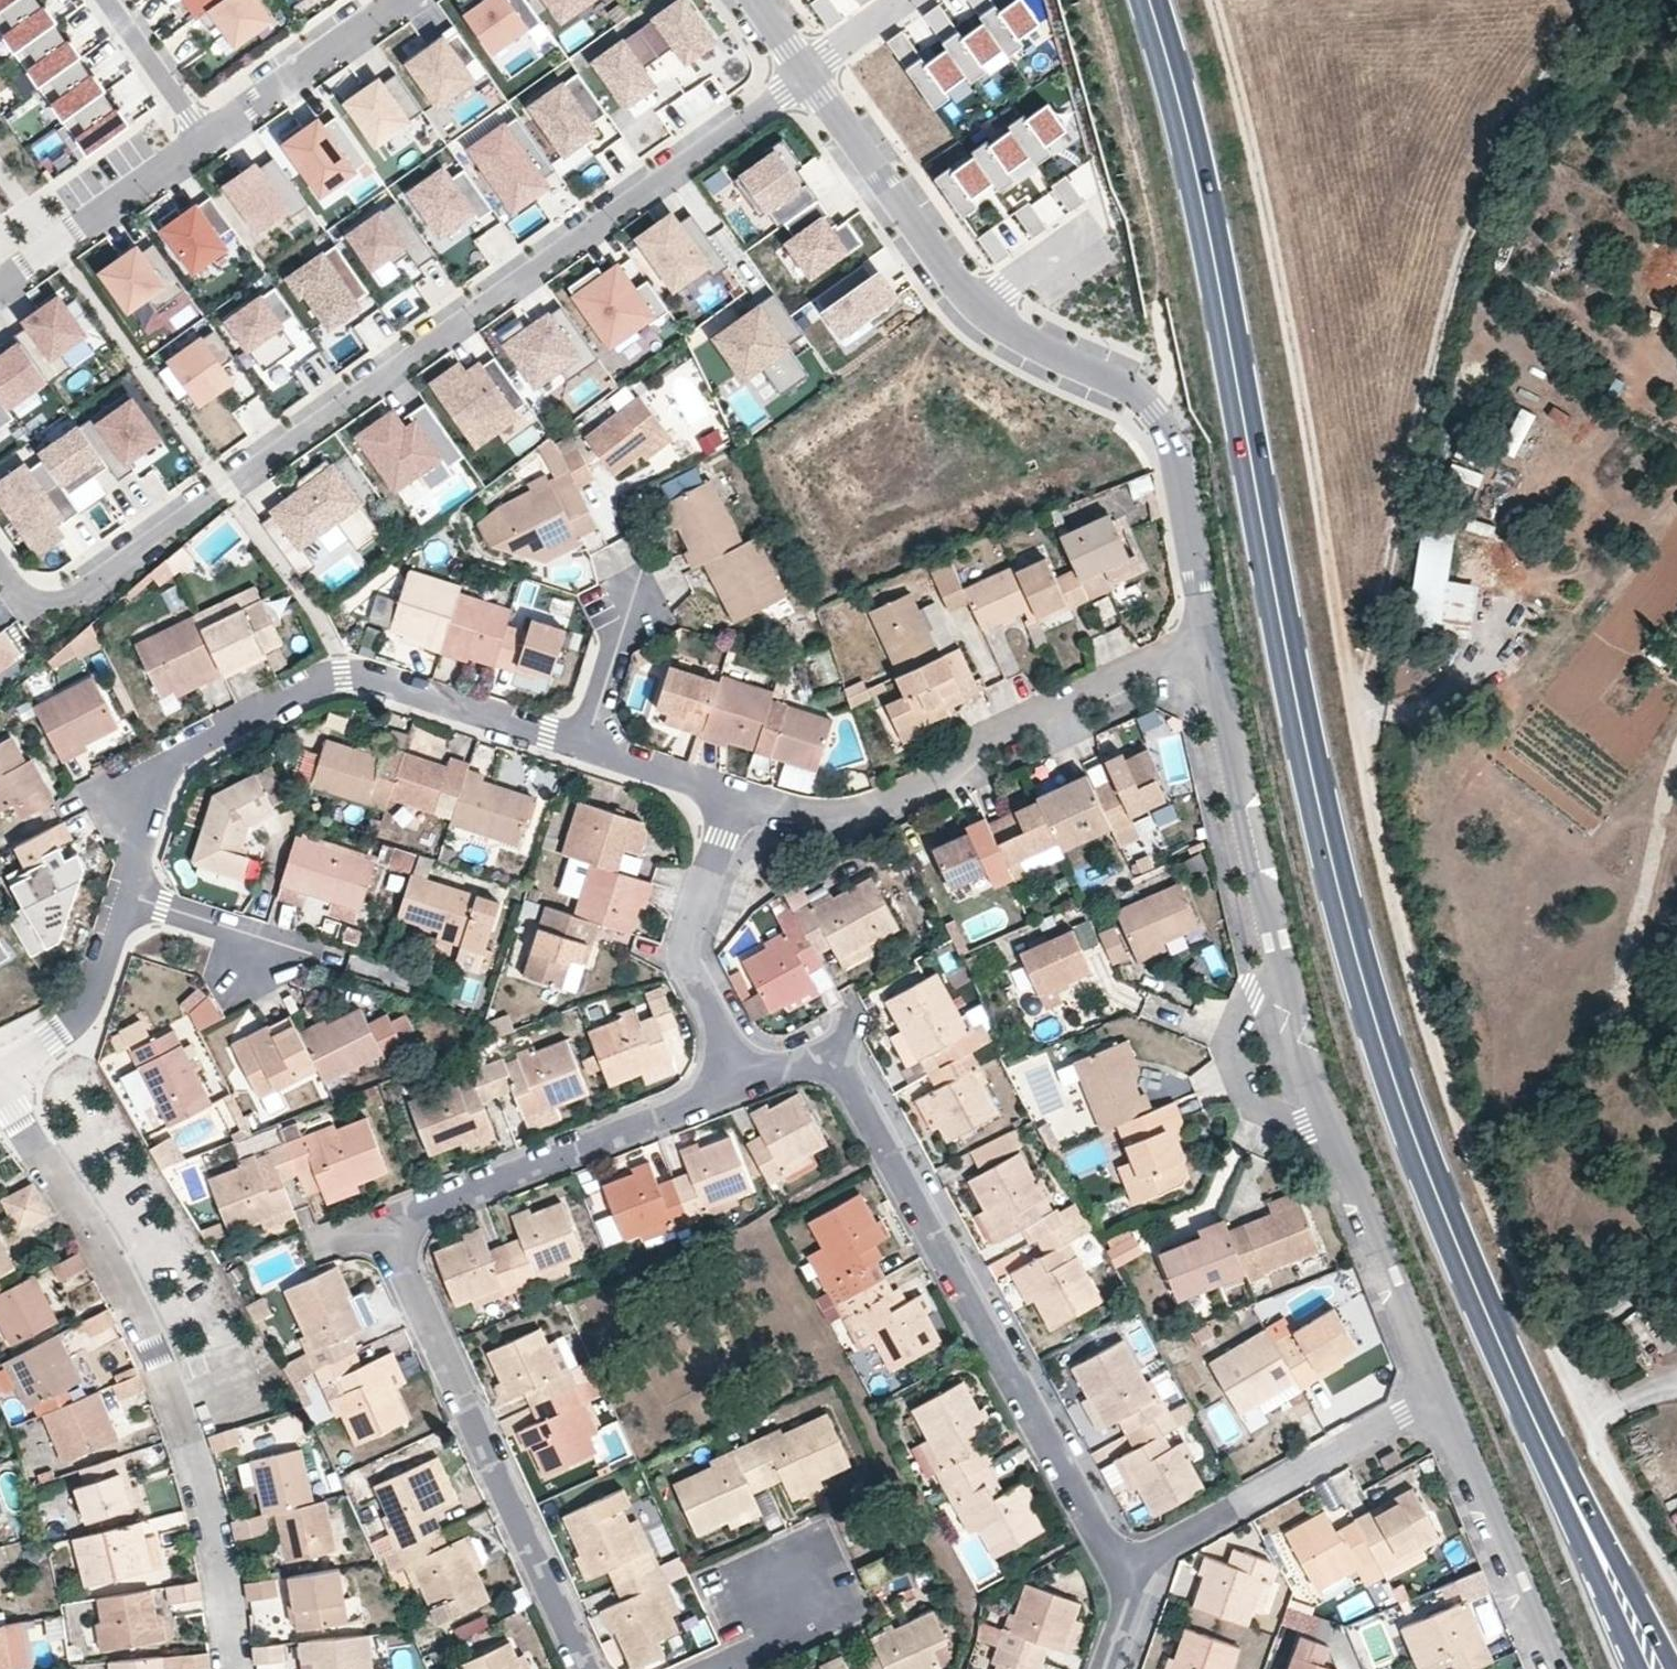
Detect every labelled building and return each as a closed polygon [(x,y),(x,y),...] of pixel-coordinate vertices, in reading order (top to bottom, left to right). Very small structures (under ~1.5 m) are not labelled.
[(15,53),(17,51),(55,25),(37,0),(17,0),(0,12),(0,32),(13,51),(15,53)] [(17,0),(0,0),(0,12),(17,0)] [(199,16),(205,12),(221,0),(187,0),(199,16)] [(205,12),(199,16),(210,31),(221,24),(236,44),(269,21),(254,0),(221,0),(205,12)] [(527,0),(488,0),(486,1),(485,0),(469,0),(461,5),(493,50),(525,27),(528,32),(542,22),(527,0)] [(562,20),(591,0),(548,0),(562,20)] [(640,29),(658,58),(669,47),(685,64),(716,39),(686,0),(670,0),(648,17),(652,21),(640,29)] [(810,3),(828,29),(842,19),(829,0),(814,0),(810,3)] [(922,11),(946,47),(970,84),(974,90),(1012,65),(983,22),(962,35),(939,0),(922,11)] [(983,22),(1012,65),(1049,41),(1022,0),(1013,0),(1000,8),(995,0),(968,0),(983,22)] [(46,82),(79,59),(55,25),(17,51),(15,53),(39,87),(46,82)] [(621,36),(588,60),(625,108),(657,86),(644,67),(658,58),(640,29),(625,41),(621,36)] [(888,41),(932,108),(970,84),(946,47),(924,61),(903,30),(888,41)] [(410,63),(438,103),(472,80),(473,82),(487,72),(459,32),(445,42),(443,40),(410,63)] [(518,36),(492,56),(500,68),(527,48),(518,36)] [(39,87),(63,121),(75,113),(103,93),(79,59),(46,82),(39,87)] [(347,103),(376,144),(424,111),(397,73),(380,85),(378,82),(347,103)] [(531,106),(565,154),(597,132),(592,125),(608,113),(579,73),(531,106)] [(63,121),(88,155),(128,127),(103,93),(75,113),(63,121)] [(1047,102),(1009,128),(1037,169),(1075,143),(1047,102)] [(280,138),(321,196),(369,162),(336,116),(324,125),(314,132),(310,126),(305,129),(301,123),(280,138)] [(503,120),(464,143),(513,213),(551,187),(547,175),(556,170),(516,118),(508,125),(503,120)] [(314,132),(324,125),(319,119),(310,126),(314,132)] [(1009,128),(969,154),(997,196),(1037,169),(1009,128)] [(773,149),(736,171),(764,213),(803,187),(773,149)] [(969,154),(934,178),(962,219),(997,196),(969,154)] [(226,185),(258,230),(286,211),(292,219),(309,207),(274,158),(259,169),(255,164),(226,185)] [(410,193),(440,236),(473,212),(479,220),(494,210),(465,169),(451,179),(443,169),(410,193)] [(1068,179),(1054,188),(1072,214),(1086,204),(1068,179)] [(220,238),(233,228),(211,197),(184,216),(177,207),(158,220),(194,271),(227,247),(220,238)] [(349,235),(373,268),(389,257),(394,265),(409,254),(419,268),(435,256),(396,202),(349,235)] [(1029,202),(1013,213),(1032,239),(1047,228),(1029,202)] [(822,213),(781,237),(809,276),(847,252),(822,213)] [(638,238),(674,288),(707,266),(714,277),(729,266),(692,214),(678,223),(664,233),(658,224),(638,238)] [(664,233),(678,223),(672,214),(658,224),(664,233)] [(991,228),(977,238),(998,266),(1012,256),(991,228)] [(186,290),(153,244),(139,254),(136,249),(103,272),(128,308),(146,296),(157,311),(186,290)] [(293,275),(327,322),(370,292),(336,245),(293,275)] [(865,263),(815,298),(841,335),(867,316),(891,299),(865,263)] [(568,287),(610,347),(647,321),(650,326),(671,311),(648,280),(637,288),(633,291),(629,285),(616,267),(604,276),(597,267),(568,287)] [(633,282),(629,285),(633,291),(637,288),(633,282)] [(228,321),(264,371),(296,348),(280,325),(295,315),(275,288),(228,321)] [(716,338),(731,360),(749,348),(761,366),(781,395),(809,375),(788,346),(805,335),(775,293),(757,305),(759,307),(762,312),(754,317),(751,313),(716,338)] [(83,331),(59,297),(39,310),(43,315),(28,325),(15,334),(47,380),(50,384),(72,368),(59,348),(83,331)] [(894,304),(891,299),(867,316),(870,320),(894,304)] [(546,311),(498,342),(531,389),(540,384),(548,394),(598,359),(560,306),(550,315),(546,311)] [(754,317),(762,312),(759,307),(751,313),(754,317)] [(43,315),(39,310),(25,320),(28,325),(43,315)] [(234,358),(215,331),(172,361),(200,402),(229,381),(220,368),(234,358)] [(15,334),(0,346),(3,349),(0,351),(0,398),(7,408),(47,380),(15,334)] [(731,360),(744,378),(761,366),(749,348),(731,360)] [(432,384),(477,446),(517,417),(514,412),(527,403),(494,357),(481,366),(479,363),(466,373),(463,369),(457,373),(454,369),(432,384)] [(108,466),(118,481),(134,469),(128,461),(125,457),(133,451),(136,456),(160,439),(127,393),(80,426),(108,466)] [(641,395),(586,436),(615,473),(668,432),(641,395)] [(15,419),(7,408),(0,398),(0,430),(15,419)] [(358,437),(395,489),(418,473),(431,492),(454,475),(449,469),(465,458),(425,402),(409,414),(418,428),(408,435),(393,413),(358,437)] [(1519,455),(1534,412),(1516,406),(1501,449),(1519,455)] [(75,423),(34,448),(66,491),(108,466),(75,423)] [(572,476),(578,487),(596,478),(579,446),(562,455),(572,476)] [(133,451),(125,457),(128,461),(136,456),(133,451)] [(0,462),(0,474),(17,462),(11,454),(0,462)] [(80,512),(66,491),(40,455),(0,483),(0,501),(14,521),(17,518),(40,551),(62,535),(57,528),(53,523),(61,517),(64,523),(80,512)] [(294,498),(259,525),(301,578),(317,566),(302,547),(334,521),(359,552),(384,532),(324,457),(297,481),(294,498)] [(1149,475),(1129,479),(1133,495),(1153,491),(1149,475)] [(578,487),(572,476),(479,522),(492,549),(521,558),(574,532),(576,537),(598,528),(578,487)] [(709,477),(665,500),(691,549),(685,552),(694,569),(705,564),(743,544),(709,477)] [(1110,515),(1062,536),(1075,567),(1080,578),(1129,554),(1110,515)] [(61,517),(53,523),(57,528),(64,523),(61,517)] [(1456,534),(1421,528),(1405,629),(1469,640),(1477,588),(1448,583),(1456,534)] [(743,544),(705,564),(713,579),(718,577),(731,602),(727,608),(735,622),(787,596),(756,537),(743,544)] [(182,554),(149,579),(155,587),(188,562),(182,554)] [(1046,562),(1009,579),(1024,608),(1033,603),(1041,614),(1063,605),(1067,614),(1089,601),(1080,578),(1075,567),(1053,578),(1046,562)] [(440,653),(459,592),(461,587),(410,569),(390,628),(403,632),(425,640),(423,647),(440,653)] [(1006,573),(969,592),(975,606),(984,630),(1025,611),(1024,608),(1009,579),(1006,573)] [(951,618),(975,606),(969,592),(955,576),(936,586),(951,618)] [(512,610),(459,592),(440,653),(457,658),(458,651),(495,664),(496,659),(507,627),(512,610)] [(908,596),(869,612),(894,676),(898,674),(934,660),(908,596)] [(198,629),(220,672),(222,676),(236,669),(233,664),(280,641),(260,599),(198,629)] [(198,629),(191,615),(153,634),(145,638),(132,645),(157,694),(198,673),(202,681),(220,672),(198,629)] [(507,627),(496,659),(551,676),(566,631),(531,619),(527,634),(507,627)] [(984,633),(1004,676),(1019,669),(999,626),(984,633)] [(98,641),(92,629),(69,640),(75,653),(98,641)] [(1042,629),(1027,638),(1038,651),(1051,644),(1042,629)] [(17,663),(0,642),(0,674),(17,663)] [(934,660),(898,674),(908,695),(889,705),(900,730),(916,721),(920,726),(938,717),(935,711),(978,689),(959,647),(934,660)] [(679,731),(701,738),(719,683),(668,667),(655,709),(683,719),(679,731)] [(95,676),(32,706),(60,764),(122,734),(95,676)] [(720,678),(719,683),(701,738),(720,744),(721,738),(756,749),(771,701),(773,695),(720,678)] [(834,721),(771,701),(756,749),(755,753),(818,773),(834,721)] [(1,824),(49,802),(17,736),(0,744),(0,821),(1,824)] [(328,740),(313,788),(384,810),(386,800),(402,754),(384,748),(382,758),(328,740)] [(1099,799),(1111,826),(1116,834),(1153,816),(1148,809),(1165,801),(1157,782),(1162,779),(1148,749),(1125,758),(1122,755),(1107,761),(1117,790),(1099,799)] [(312,772),(313,751),(297,750),(296,772),(312,772)] [(386,800),(453,821),(468,772),(467,767),(449,762),(446,767),(402,754),(386,800)] [(468,772),(453,821),(451,827),(515,845),(532,800),(482,786),(483,778),(468,772)] [(212,794),(192,864),(243,877),(251,857),(237,851),(248,827),(273,813),(253,773),(212,794)] [(1087,775),(1039,797),(1041,802),(1059,841),(1063,849),(1111,826),(1099,799),(1087,775)] [(643,820),(581,802),(565,854),(594,863),(617,871),(625,851),(641,855),(648,831),(643,820)] [(1041,802),(988,826),(1006,865),(1059,841),(1041,802)] [(985,819),(967,827),(972,833),(933,850),(951,887),(988,872),(995,887),(1014,880),(1006,865),(988,826),(985,819)] [(83,869),(78,853),(68,858),(62,846),(72,840),(65,823),(15,847),(25,865),(8,875),(24,909),(10,917),(32,953),(58,941),(83,869)] [(296,837),(283,881),(361,909),(376,863),(296,837)] [(409,871),(414,852),(384,845),(379,864),(409,871)] [(776,853),(758,864),(763,873),(782,862),(776,853)] [(653,883),(617,871),(594,863),(575,917),(596,924),(626,932),(637,903),(645,906),(653,883)] [(501,905),(410,875),(396,918),(463,939),(459,948),(484,954),(501,905)] [(788,935),(744,961),(770,1010),(816,985),(809,971),(802,960),(818,952),(811,941),(826,932),(840,959),(900,925),(872,876),(814,908),(800,882),(783,891),(792,906),(776,914),(788,935)] [(1178,881),(1117,908),(1137,953),(1198,926),(1178,881)] [(575,917),(544,907),(523,976),(562,989),(568,969),(577,971),(579,963),(585,965),(596,924),(575,917)] [(1112,926),(1101,932),(1116,962),(1129,956),(1112,926)] [(1073,929),(1021,955),(1042,993),(1093,970),(1073,929)] [(13,957),(0,938),(0,963),(13,957)] [(932,972),(888,998),(918,1058),(944,1045),(952,1060),(942,1068),(949,1080),(924,1096),(951,1138),(996,1112),(974,1070),(980,1065),(971,1050),(983,1044),(977,1030),(968,1034),(932,972)] [(196,1031),(221,1018),(205,985),(179,998),(196,1031)] [(666,993),(649,999),(662,1032),(679,1025),(666,993)] [(360,1011),(302,1041),(316,1068),(323,1082),(378,1055),(381,1061),(402,1051),(386,1017),(368,1026),(360,1011)] [(637,1011),(589,1030),(611,1084),(672,1059),(663,1034),(649,1039),(637,1011)] [(133,1022),(118,1028),(124,1045),(139,1039),(133,1022)] [(249,1044),(235,1052),(258,1098),(316,1068),(302,1041),(295,1028),(275,1038),(268,1025),(245,1037),(249,1044)] [(209,1102),(172,1027),(132,1046),(169,1122),(209,1102)] [(503,1057),(472,1069),(485,1101),(514,1090),(525,1117),(589,1092),(568,1039),(505,1063),(503,1057)] [(1152,1112),(1116,1045),(1076,1062),(1106,1129),(1120,1124),(1152,1112)] [(458,1081),(409,1100),(430,1154),(495,1129),(486,1105),(469,1111),(458,1081)] [(801,1094),(757,1119),(771,1145),(758,1155),(773,1181),(786,1174),(783,1166),(827,1142),(801,1094)] [(1174,1101),(1152,1112),(1120,1124),(1135,1160),(1128,1162),(1145,1200),(1179,1187),(1184,1179),(1180,1162),(1171,1135),(1181,1131),(1184,1123),(1174,1101)] [(272,1155),(209,1179),(230,1232),(293,1207),(283,1180),(313,1168),(325,1195),(388,1170),(367,1118),(320,1137),(317,1130),(270,1149),(272,1155)] [(651,1165),(604,1187),(627,1238),(673,1219),(677,1230),(706,1217),(701,1206),(753,1190),(729,1138),(685,1156),(695,1184),(667,1195),(651,1165)] [(160,1144),(152,1149),(164,1166),(171,1161),(160,1144)] [(1018,1151),(971,1179),(1000,1234),(1026,1219),(1046,1250),(1019,1266),(1054,1326),(1101,1299),(1077,1256),(1066,1263),(1059,1249),(1085,1231),(1071,1205),(1059,1212),(1054,1208),(1042,1217),(1033,1204),(1044,1197),(1018,1151)] [(32,1190),(2,1202),(16,1230),(45,1214),(32,1190)] [(857,1191),(810,1222),(845,1277),(834,1288),(851,1318),(861,1315),(894,1370),(944,1340),(920,1299),(910,1304),(899,1286),(878,1297),(865,1265),(881,1255),(873,1239),(883,1234),(857,1191)] [(483,1232),(435,1250),(455,1305),(503,1288),(508,1298),(543,1286),(537,1274),(583,1254),(565,1201),(516,1219),(526,1250),(495,1265),(483,1232)] [(1303,1201),(1234,1230),(1252,1271),(1253,1273),(1322,1243),(1303,1201)] [(604,1245),(620,1239),(610,1214),(594,1220),(604,1245)] [(1252,1271),(1234,1230),(1223,1223),(1202,1231),(1202,1239),(1160,1254),(1179,1301),(1252,1271)] [(1115,1267),(1144,1252),(1131,1226),(1102,1241),(1115,1267)] [(12,1269),(0,1245),(0,1275),(12,1269)] [(78,1254),(54,1267),(59,1280),(86,1269),(78,1254)] [(338,1263),(290,1289),(315,1349),(310,1353),(324,1385),(339,1378),(344,1393),(337,1398),(358,1442),(409,1419),(380,1356),(352,1368),(347,1355),(357,1349),(352,1335),(367,1325),(338,1263)] [(0,1292),(0,1322),(13,1347),(55,1322),(33,1277),(0,1292)] [(260,1295),(248,1304),(258,1317),(270,1307),(260,1295)] [(1335,1308),(1275,1342),(1292,1370),(1304,1388),(1320,1377),(1316,1368),(1357,1345),(1335,1308)] [(109,1310),(83,1321),(92,1336),(116,1323),(109,1310)] [(536,1330),(488,1353),(516,1400),(541,1385),(554,1413),(528,1429),(548,1475),(593,1449),(576,1406),(587,1401),(578,1386),(572,1371),(562,1377),(536,1330)] [(1292,1370),(1275,1342),(1264,1332),(1212,1364),(1240,1413),(1258,1402),(1254,1394),(1292,1370)] [(56,1334),(4,1363),(27,1409),(79,1382),(56,1334)] [(1121,1341),(1074,1370),(1106,1425),(1133,1413),(1150,1439),(1177,1425),(1164,1397),(1158,1401),(1121,1341)] [(114,1385),(119,1402),(145,1391),(138,1376),(114,1385)] [(964,1379),(913,1412),(946,1466),(938,1471),(955,1500),(963,1498),(997,1553),(1044,1527),(1021,1485),(992,1495),(962,1444),(987,1425),(964,1379)] [(100,1389),(44,1415),(66,1462),(118,1440),(100,1389)] [(691,1477),(698,1494),(683,1501),(698,1532),(763,1503),(749,1480),(779,1466),(789,1493),(854,1464),(830,1416),(767,1443),(763,1437),(732,1451),(736,1458),(691,1477)] [(233,1428),(210,1435),(216,1453),(240,1446),(233,1428)] [(1124,1457),(1155,1514),(1203,1485),(1180,1444),(1157,1457),(1145,1445),(1124,1457)] [(1396,1448),(1380,1456),(1386,1466),(1401,1458),(1396,1448)] [(301,1451),(251,1461),(264,1514),(278,1511),(311,1505),(301,1451)] [(121,1457),(78,1472),(83,1485),(75,1488),(88,1523),(129,1507),(120,1477),(127,1474),(121,1457)] [(424,1460),(378,1483),(400,1528),(392,1533),(404,1562),(413,1559),(435,1607),(452,1600),(456,1613),(490,1598),(456,1532),(433,1545),(419,1517),(445,1504),(424,1460)] [(628,1487),(561,1515),(595,1577),(620,1565),(634,1600),(607,1613),(635,1668),(662,1656),(657,1643),(676,1628),(658,1588),(672,1583),(652,1547),(640,1552),(622,1510),(636,1502),(628,1487)] [(1439,1538),(1411,1488),(1356,1519),(1383,1566),(1439,1538)] [(278,1511),(285,1554),(286,1562),(335,1552),(323,1502),(311,1505),(278,1511)] [(1383,1566),(1356,1519),(1338,1532),(1330,1512),(1290,1533),(1318,1589),(1358,1568),(1367,1583),(1385,1572),(1383,1566)] [(261,1514),(232,1521),(236,1538),(266,1533),(261,1514)] [(137,1522),(70,1541),(83,1588),(151,1573),(137,1522)] [(1195,1606),(1247,1623),(1265,1580),(1276,1574),(1272,1559),(1245,1551),(1234,1566),(1215,1560),(1195,1606)] [(343,1571),(293,1575),(299,1631),(348,1620),(343,1571)] [(276,1578),(246,1582),(248,1598),(278,1595),(276,1578)] [(199,1580),(167,1586),(170,1601),(203,1596),(199,1580)] [(1026,1587),(1013,1633),(999,1629),(988,1664),(997,1666),(996,1668),(1023,1668),(1035,1641),(1067,1649),(1079,1599),(1026,1587)] [(150,1590),(100,1599),(102,1621),(95,1623),(102,1653),(164,1643),(160,1622),(154,1623),(150,1590)] [(1452,1668),(1474,1668),(1489,1659),(1475,1644),(1465,1630),(1478,1622),(1469,1600),(1404,1624),(1421,1667),(1444,1652),(1452,1668)] [(1283,1625),(1311,1629),(1313,1612),(1285,1608),(1283,1625)] [(459,1642),(489,1634),(485,1618),(455,1626),(459,1642)] [(940,1666),(932,1648),(945,1642),(935,1622),(872,1643),(883,1668),(933,1668),(940,1666)] [(0,1625),(0,1668),(25,1668),(19,1623),(0,1625)] [(1191,1628),(1175,1668),(1232,1668),(1241,1648),(1191,1628)] [(301,1640),(304,1657),(319,1656),(320,1668),(373,1668),(371,1635),(301,1640)] [(1302,1636),(1291,1668),(1341,1668),(1323,1663),(1329,1643),(1302,1636)] [(284,1641),(255,1644),(256,1661),(284,1659),(284,1641)] [(458,1668),(523,1668),(511,1643),(458,1668)] [(207,1650),(181,1654),(183,1668),(208,1668),(207,1650)] [(112,1659),(112,1668),(164,1668),(162,1654),(112,1659)]
